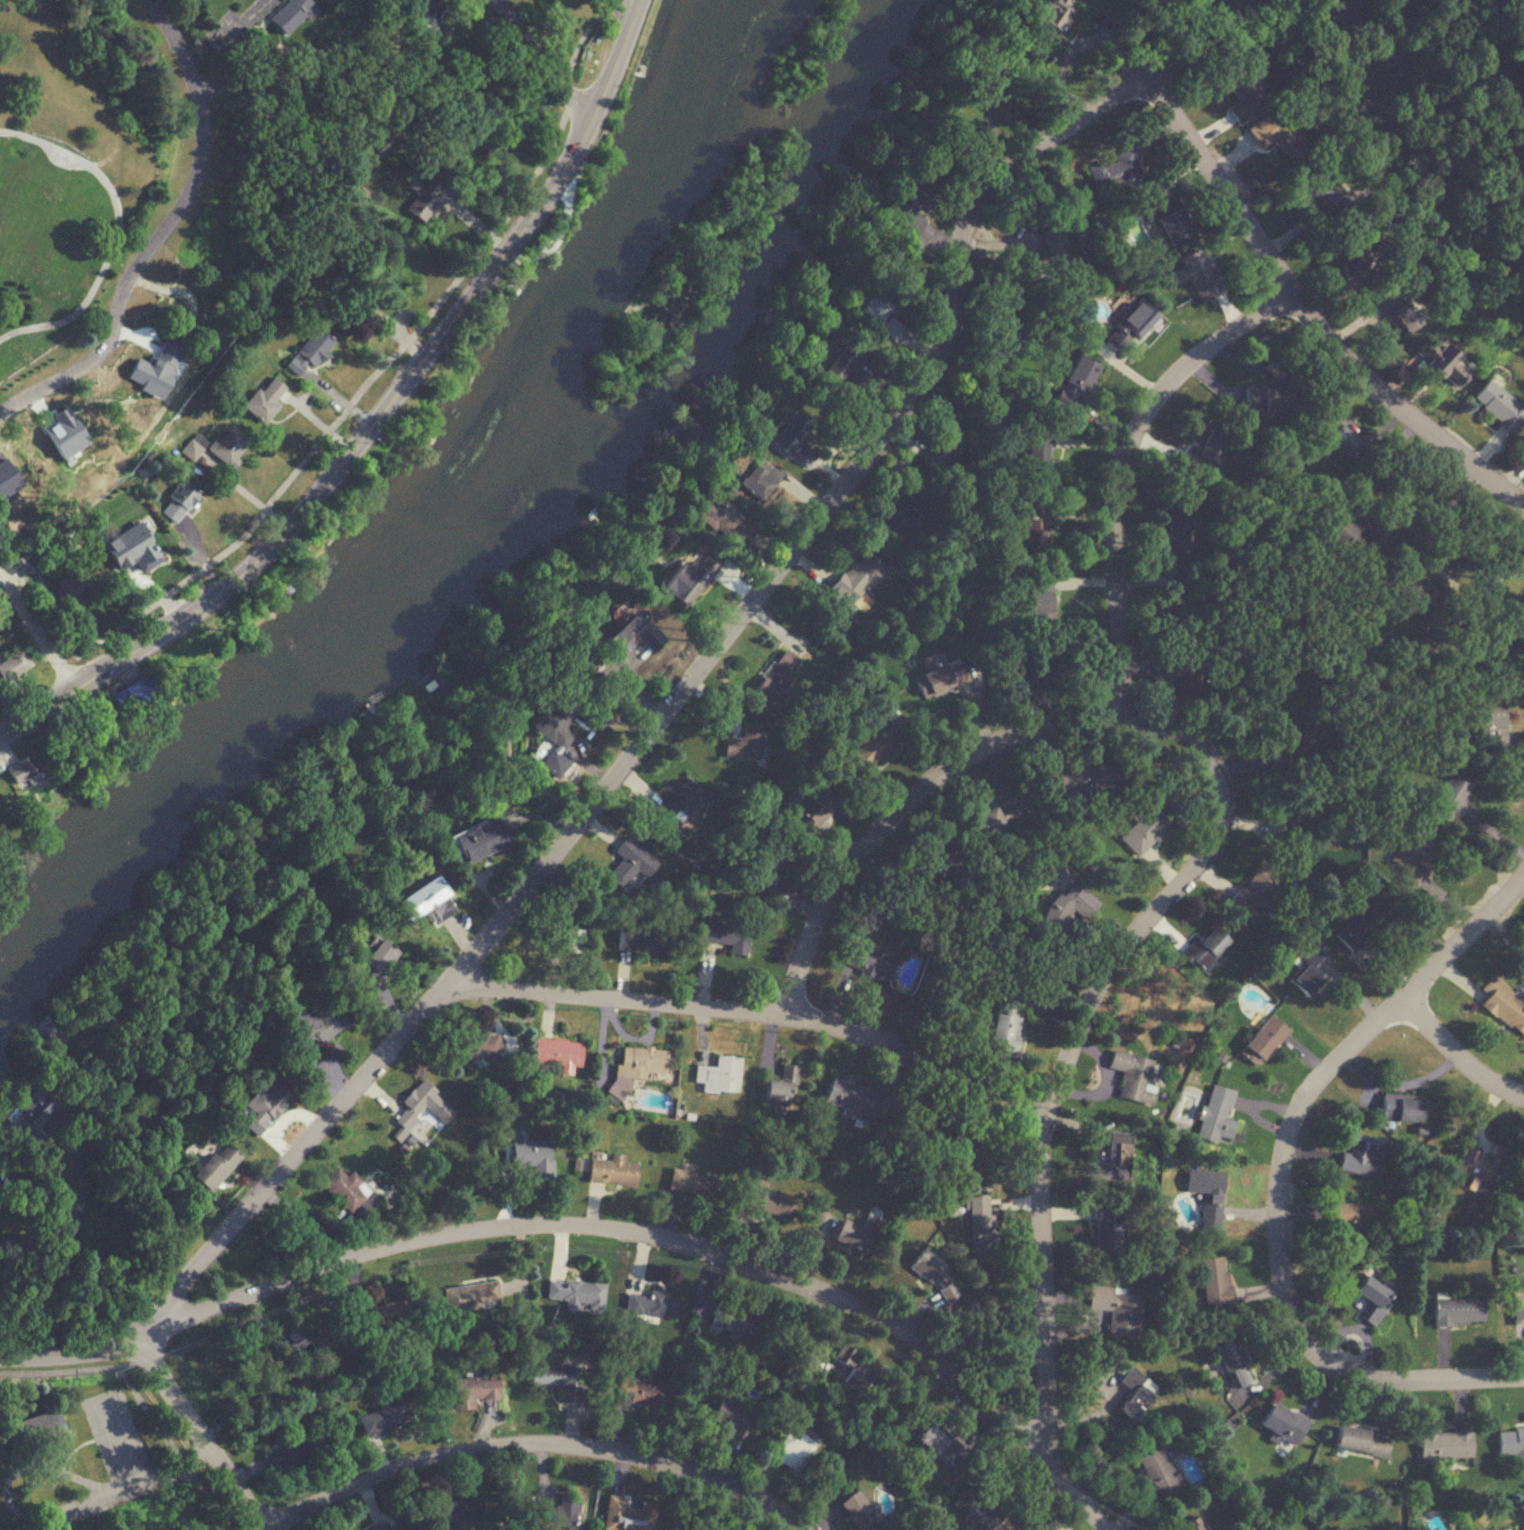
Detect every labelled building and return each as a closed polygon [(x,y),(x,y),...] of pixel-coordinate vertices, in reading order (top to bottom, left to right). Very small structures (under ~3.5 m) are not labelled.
[(301,16),(297,12),(307,3),(304,0),(280,0),(282,2),(264,20),(280,36),(301,16)] [(1026,20),(1057,38),(1073,9),(1065,5),(1067,0),(1037,0),(1026,20)] [(1222,79),(1235,100),(1224,107),(1234,123),(1265,105),(1241,66),(1222,79)] [(1334,195),(1286,117),(1272,125),(1265,114),(1245,126),(1258,148),(1271,140),(1326,230),(1339,222),(1341,225),(1351,219),(1344,207),(1353,201),(1345,188),(1334,195)] [(1099,194),(1139,175),(1126,148),(1109,156),(1086,167),(1099,194)] [(403,207),(421,224),(439,204),(435,200),(444,189),(431,177),(403,207)] [(1167,243),(1191,231),(1174,193),(1149,204),(1167,243)] [(1070,268),(1058,224),(1039,230),(1045,252),(1024,258),(1029,279),(1070,268)] [(1336,241),(1373,295),(1355,307),(1367,325),(1380,316),(1395,337),(1426,316),(1399,276),(1394,280),(1358,227),(1336,241)] [(1221,289),(1201,244),(1171,258),(1180,277),(1186,275),(1198,300),(1221,289)] [(875,331),(891,303),(868,290),(852,319),(875,331)] [(1120,354),(1155,314),(1137,299),(1102,338),(1120,354)] [(903,326),(889,316),(878,330),(892,341),(903,326)] [(332,342),(317,328),(282,365),(297,379),(332,342)] [(1472,365),(1434,329),(1418,347),(1429,357),(1421,365),(1448,391),(1472,365)] [(817,374),(837,389),(862,355),(843,340),(817,374)] [(1098,365),(1074,354),(1051,404),(1076,415),(1098,365)] [(170,376),(134,358),(123,378),(159,396),(170,376)] [(278,405),(273,401),(284,388),(271,377),(258,392),(256,389),(241,406),(262,423),(278,405)] [(1523,418),(1523,410),(1484,379),(1468,401),(1512,434),(1523,418)] [(1244,384),(1244,410),(1292,409),(1292,384),(1244,384)] [(767,443),(804,471),(815,456),(799,444),(811,428),(789,412),(767,443)] [(1359,441),(1317,413),(1305,429),(1347,458),(1359,441)] [(226,467),(248,443),(230,427),(208,451),(226,467)] [(757,502),(782,477),(760,456),(736,480),(757,502)] [(197,493),(180,481),(158,512),(175,524),(197,493)] [(701,503),(693,515),(741,549),(755,529),(713,499),(707,507),(701,503)] [(1022,547),(1048,547),(1048,506),(1022,506),(1022,547)] [(1361,571),(1391,532),(1375,520),(1365,534),(1341,516),(1322,541),(1361,571)] [(720,564),(699,547),(683,568),(675,562),(657,585),(685,608),(720,564)] [(848,607),(865,587),(870,591),(888,570),(862,549),(828,590),(848,607)] [(28,568),(33,573),(40,566),(43,569),(49,563),(42,556),(28,568)] [(88,593),(82,577),(49,589),(55,604),(88,593)] [(1026,591),(1026,614),(1033,614),(1033,626),(1048,626),(1048,591),(1026,591)] [(633,651),(642,660),(663,640),(633,608),(603,637),(624,660),(633,651)] [(752,691),(770,704),(802,662),(784,648),(752,691)] [(912,676),(920,699),(969,682),(961,659),(912,676)] [(590,695),(567,675),(522,728),(556,756),(573,736),(563,728),(590,695)] [(109,697),(120,713),(148,693),(141,682),(137,685),(133,679),(109,697)] [(1500,703),(1477,703),(1476,737),(1499,737),(1500,703)] [(761,761),(762,728),(741,727),(741,738),(725,737),(724,759),(761,761)] [(875,757),(881,763),(896,749),(874,728),(844,758),(859,773),(875,757)] [(36,774),(25,755),(1,769),(13,788),(36,774)] [(1042,796),(1119,786),(1116,763),(1039,773),(1042,796)] [(1461,827),(1469,809),(1460,804),(1471,781),(1448,770),(1432,804),(1441,807),(1437,816),(1461,827)] [(656,812),(680,831),(708,797),(683,777),(656,812)] [(822,808),(837,794),(823,780),(795,807),(816,828),(829,815),(822,808)] [(965,819),(975,839),(1026,814),(1015,794),(965,819)] [(1167,824),(1149,805),(1142,812),(1137,806),(1126,816),(1132,823),(1117,837),(1134,855),(1167,824)] [(450,834),(461,863),(511,844),(500,815),(450,834)] [(631,894),(643,873),(617,858),(605,878),(631,894)] [(1252,918),(1281,879),(1258,861),(1228,900),(1252,918)] [(406,921),(425,909),(433,923),(450,913),(428,879),(393,901),(406,921)] [(1054,934),(1072,914),(1081,922),(1097,903),(1071,880),(1037,918),(1054,934)] [(1353,952),(1389,916),(1371,898),(1335,934),(1353,952)] [(668,929),(618,924),(615,948),(666,953),(668,929)] [(729,943),(729,955),(747,956),(749,926),(701,924),(700,942),(729,943)] [(1227,942),(1210,925),(1182,953),(1199,970),(1227,942)] [(576,953),(577,928),(563,927),(562,933),(551,933),(550,945),(560,946),(560,952),(576,953)] [(349,973),(367,989),(396,956),(378,941),(349,973)] [(896,960),(848,942),(840,964),(887,982),(896,960)] [(1304,997),(1324,977),(1317,969),(1327,960),(1317,949),(1286,978),(1304,997)] [(1523,1035),(1523,1001),(1487,975),(1477,989),(1485,994),(1477,1005),(1523,1037),(1523,1035)] [(995,1012),(988,1047),(1015,1053),(1022,1017),(995,1012)] [(1237,1054),(1259,1068),(1286,1027),(1264,1013),(1237,1054)] [(500,1052),(495,1031),(458,1039),(463,1061),(500,1052)] [(579,1067),(581,1040),(533,1037),(531,1064),(579,1067)] [(667,1049),(617,1045),(613,1101),(623,1101),(625,1078),(644,1079),(645,1072),(665,1073),(667,1049)] [(312,1065),(312,1046),(293,1046),(293,1065),(312,1065)] [(1151,1059),(1111,1049),(1107,1067),(1123,1071),(1117,1097),(1151,1105),(1155,1086),(1145,1083),(1151,1059)] [(739,1092),(740,1055),(715,1055),(715,1066),(696,1066),(695,1091),(739,1092)] [(830,1076),(821,1102),(872,1119),(880,1093),(830,1076)] [(405,1131),(426,1108),(444,1124),(455,1111),(420,1079),(400,1102),(406,1107),(393,1121),(405,1131)] [(763,1103),(791,1103),(792,1080),(763,1080),(763,1103)] [(289,1096),(273,1083),(243,1117),(259,1131),(289,1096)] [(1194,1136),(1218,1143),(1234,1091),(1209,1084),(1194,1136)] [(36,1128),(55,1105),(37,1090),(8,1123),(38,1148),(48,1137),(36,1128)] [(1419,1121),(1420,1097),(1381,1096),(1380,1120),(1419,1121)] [(1107,1132),(1107,1162),(1089,1162),(1089,1180),(1131,1180),(1131,1132),(1107,1132)] [(510,1165),(534,1165),(534,1179),(551,1179),(551,1140),(525,1140),(525,1133),(510,1134),(510,1165)] [(1339,1170),(1378,1178),(1385,1140),(1344,1133),(1342,1144),(1344,1144),(1339,1170)] [(208,1193),(239,1158),(220,1141),(189,1177),(208,1193)] [(1453,1170),(1492,1186),(1506,1152),(1492,1146),(1487,1157),(1463,1147),(1453,1170)] [(637,1163),(623,1163),(623,1155),(609,1154),(609,1160),(587,1159),(586,1183),(636,1186),(637,1163)] [(347,1213),(370,1194),(350,1171),(344,1177),(335,1167),(319,1181),(347,1213)] [(666,1190),(717,1198),(721,1177),(670,1168),(666,1190)] [(1184,1192),(1203,1193),(1202,1220),(1221,1221),(1224,1172),(1186,1170),(1184,1192)] [(767,1182),(748,1177),(741,1206),(791,1219),(796,1200),(765,1192),(767,1182)] [(991,1196),(967,1197),(969,1261),(993,1260),(991,1196)] [(1116,1201),(1093,1202),(1095,1258),(1104,1257),(1105,1269),(1120,1268),(1116,1201)] [(1363,1224),(1372,1224),(1373,1204),(1330,1203),(1329,1223),(1342,1223),(1341,1247),(1362,1248),(1363,1224)] [(859,1254),(871,1235),(843,1217),(831,1236),(859,1254)] [(931,1284),(943,1266),(919,1249),(907,1267),(931,1284)] [(1204,1308),(1230,1305),(1224,1256),(1198,1259),(1204,1308)] [(1393,1284),(1383,1278),(1378,1286),(1361,1275),(1350,1292),(1371,1305),(1361,1321),(1374,1328),(1384,1311),(1379,1307),(1393,1284)] [(566,1301),(565,1310),(577,1312),(578,1304),(602,1306),(605,1284),(549,1277),(546,1298),(566,1301)] [(443,1288),(446,1311),(500,1305),(497,1281),(443,1288)] [(1087,1310),(1108,1311),(1107,1336),(1139,1337),(1141,1289),(1088,1287),(1087,1310)] [(676,1319),(680,1296),(648,1291),(648,1296),(627,1293),(624,1312),(676,1319)] [(1512,1295),(1512,1325),(1523,1325),(1523,1295),(1512,1295)] [(1432,1299),(1432,1325),(1482,1325),(1482,1299),(1432,1299)] [(408,1321),(403,1301),(354,1311),(358,1331),(408,1321)] [(751,1342),(759,1315),(716,1303),(709,1328),(728,1334),(728,1335),(751,1342)] [(1209,1345),(1231,1389),(1250,1380),(1229,1335),(1209,1345)] [(856,1354),(836,1344),(821,1376),(864,1396),(876,1372),(853,1362),(856,1354)] [(529,1388),(568,1388),(568,1366),(529,1366),(529,1388)] [(1130,1392),(1116,1410),(1132,1421),(1156,1388),(1128,1367),(1117,1382),(1130,1392)] [(617,1377),(610,1409),(628,1414),(630,1405),(657,1412),(663,1388),(617,1377)] [(498,1379),(450,1379),(450,1411),(473,1411),(473,1400),(498,1400),(498,1379)] [(757,1416),(718,1398),(708,1421),(746,1439),(757,1416)] [(357,1415),(364,1437),(413,1421),(406,1400),(357,1415)] [(1294,1446),(1307,1422),(1269,1403),(1257,1426),(1270,1433),(1266,1440),(1275,1445),(1279,1438),(1294,1446)] [(3,1425),(12,1457),(65,1443),(57,1411),(3,1425)] [(1332,1450),(1386,1458),(1390,1435),(1335,1427),(1332,1450)] [(1471,1460),(1470,1429),(1418,1430),(1419,1461),(1471,1460)] [(1496,1430),(1497,1458),(1523,1457),(1523,1429),(1496,1430)] [(813,1443),(798,1435),(795,1441),(782,1434),(769,1459),(798,1473),(813,1443)] [(262,1456),(270,1475),(310,1458),(301,1439),(262,1456)] [(1155,1500),(1183,1488),(1177,1475),(1170,1478),(1157,1448),(1136,1457),(1155,1500)] [(1004,1522),(964,1489),(951,1505),(980,1529),(979,1529),(997,1529),(1004,1522)] [(876,1516),(855,1490),(837,1504),(857,1529),(859,1529),(876,1516)] [(544,1529),(578,1529),(580,1495),(558,1494),(557,1508),(537,1507),(535,1529),(544,1529)] [(659,1504),(640,1502),(639,1508),(627,1506),(628,1498),(606,1496),(602,1529),(656,1529),(659,1504)] [(1191,1517),(1175,1529),(1202,1529),(1191,1517)] [(393,1521),(366,1529),(396,1529),(393,1521)]
